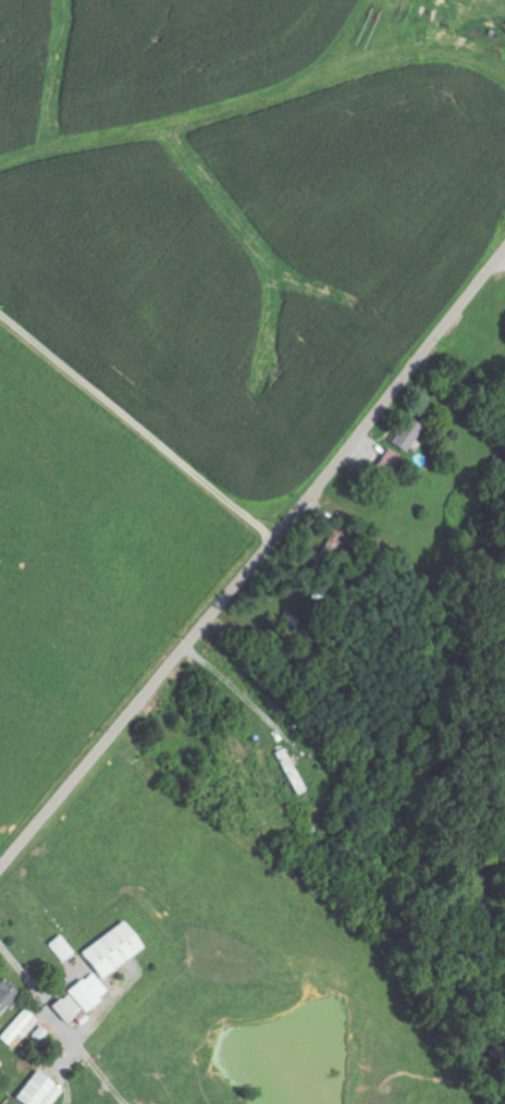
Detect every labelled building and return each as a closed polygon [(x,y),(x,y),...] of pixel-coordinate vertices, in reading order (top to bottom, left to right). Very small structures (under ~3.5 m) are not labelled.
[(392,442),(409,455),(428,430),(411,417),(392,442)] [(405,459),(389,448),(376,467),(392,478),(405,459)] [(147,948),(127,920),(83,952),(103,980),(147,948)] [(76,953),(62,935),(48,946),(62,964),(76,953)] [(71,987),(83,1010),(109,996),(96,973),(71,987)] [(23,994),(6,979),(0,985),(0,1019),(23,994)] [(85,1013),(68,994),(53,1008),(71,1026),(85,1013)] [(0,1038),(14,1050),(40,1021),(27,1009),(0,1038)] [(64,1087),(35,1070),(17,1101),(22,1103),(54,1103),(64,1087)]
